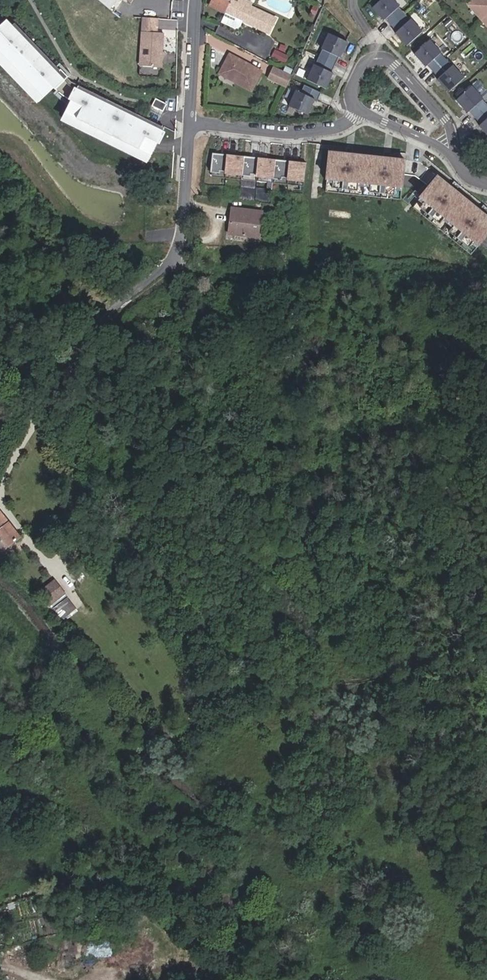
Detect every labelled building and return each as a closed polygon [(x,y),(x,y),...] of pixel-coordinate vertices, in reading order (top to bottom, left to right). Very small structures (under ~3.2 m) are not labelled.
[(210,7),(226,14),(226,13),(232,0),(213,0),(210,7)] [(226,14),(222,22),(236,29),(240,19),(244,21),(243,22),(269,34),(277,18),(251,6),(252,2),(248,0),(232,0),(226,14)] [(399,7),(400,6),(394,0),(381,0),(373,8),(384,21),(386,19),(397,32),(396,33),(407,46),(423,32),(411,19),(411,20),(399,7)] [(467,5),(486,27),(486,0),(472,0),(467,5)] [(159,17),(158,28),(177,30),(178,19),(159,17)] [(12,19),(0,31),(0,57),(41,100),(54,88),(63,95),(71,100),(64,116),(148,159),(164,126),(79,83),(71,80),(67,77),(12,19)] [(162,65),(163,31),(142,30),(141,64),(162,65)] [(333,74),(340,58),(341,59),(348,43),(329,34),(321,50),(323,51),(316,66),(314,65),(307,81),(326,90),(334,74),(333,74)] [(453,66),(441,53),(442,52),(430,40),(415,54),(426,67),(428,65),(440,78),(438,79),(450,92),(465,78),(454,65),(453,66)] [(296,60),(282,53),(278,60),(286,64),(292,67),(296,60)] [(230,55),(221,73),(252,90),(262,72),(230,55)] [(283,71),(292,75),(295,69),(292,67),(286,64),(283,71)] [(270,79),(286,87),(292,75),(278,69),(275,67),(270,79)] [(317,102),(321,94),(304,86),(301,94),(295,91),(288,107),(307,116),(315,101),(317,102)] [(483,99),(484,98),(473,86),(457,100),(469,113),(470,111),(482,124),(480,125),(486,133),(486,103),(483,99)] [(403,200),(407,161),(392,160),(393,153),(385,152),(385,159),(354,156),(355,149),(348,148),(347,155),(332,154),(328,193),(403,200)] [(303,184),(305,164),(212,154),(210,173),(303,184)] [(485,216),(486,214),(486,209),(484,206),(480,211),(457,192),(461,187),(456,182),(451,187),(439,177),(413,207),(471,256),(486,237),(486,218),(485,216)] [(235,221),(230,220),(228,234),(260,238),(263,211),(236,208),(235,221)] [(0,512),(0,553),(21,537),(2,511),(0,512)] [(66,594),(54,580),(39,592),(50,606),(66,594)]
